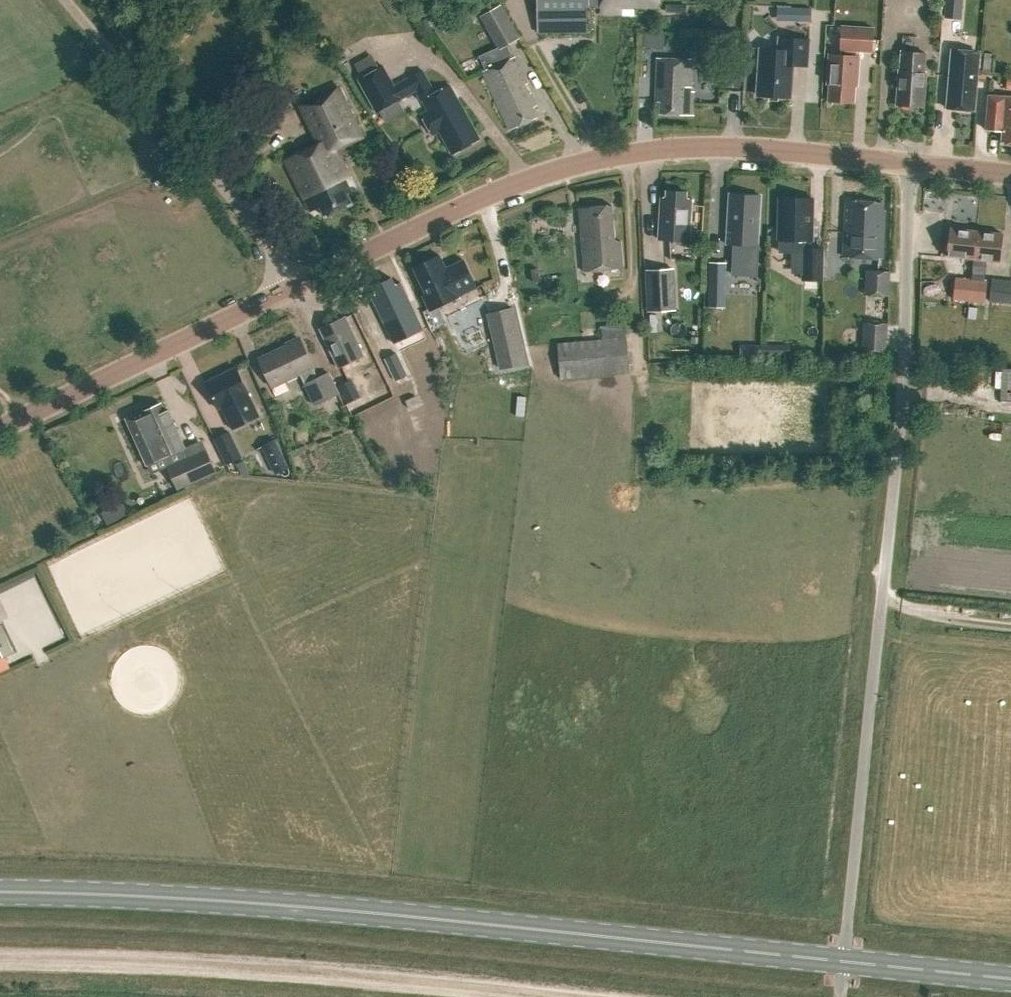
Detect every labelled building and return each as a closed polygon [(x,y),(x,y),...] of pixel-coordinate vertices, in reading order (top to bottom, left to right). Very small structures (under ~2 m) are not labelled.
[(586,34),(586,0),(533,0),(533,34),(586,34)] [(600,11),(620,12),(620,6),(656,7),(656,0),(600,0),(600,11)] [(946,17),(961,18),(963,0),(948,0),(946,17)] [(518,38),(500,6),(481,16),(500,49),(518,38)] [(774,22),(808,23),(808,8),(774,8),(774,22)] [(840,51),(873,52),(875,26),(873,26),(874,14),(849,12),(848,24),(842,24),(840,51)] [(664,37),(645,35),(644,46),(663,47),(664,37)] [(793,65),(807,66),(808,39),(779,38),(779,49),(760,48),(757,96),(791,98),(793,65)] [(897,105),(926,107),(927,71),(925,71),(926,51),(902,49),(901,69),(899,69),(897,105)] [(951,78),(949,78),(947,108),(974,110),(977,80),(975,80),(977,53),(953,51),(951,78)] [(481,72),(508,130),(537,117),(533,106),(537,104),(532,92),(529,94),(524,83),(528,82),(516,56),(481,72)] [(827,84),(828,84),(827,101),(853,103),(854,86),(856,86),(858,57),(829,56),(827,84)] [(660,114),(690,116),(692,93),(689,93),(691,61),(655,60),(654,82),(661,82),(660,95),(655,95),(655,102),(660,102),(660,114)] [(439,131),(452,155),(479,140),(449,85),(435,93),(422,70),(393,86),(382,66),(358,80),(376,113),(416,90),(428,111),(421,115),(429,129),(431,127),(435,133),(439,131)] [(311,213),(321,208),(326,218),(353,205),(348,194),(352,193),(345,179),(349,177),(336,150),(363,138),(339,88),(306,103),(314,119),(315,118),(326,141),(286,160),(311,213)] [(989,96),(986,131),(1002,132),(1001,144),(1010,145),(1010,98),(989,96)] [(662,197),(659,241),(690,243),(692,198),(686,198),(687,193),(667,192),(667,197),(662,197)] [(729,194),(727,244),(735,244),(739,244),(739,251),(735,251),(734,251),(733,274),(757,275),(760,196),(729,194)] [(826,194),(817,195),(818,215),(827,214),(826,194)] [(777,239),(779,239),(779,251),(802,252),(802,280),(822,280),(823,248),(811,247),(811,239),(812,239),(813,197),(778,197),(777,239)] [(878,203),(846,201),(844,257),(882,259),(884,212),(877,212),(878,203)] [(580,208),(586,272),(623,269),(621,242),(616,242),(612,205),(580,208)] [(946,256),(973,259),(976,232),(949,229),(946,256)] [(973,259),(999,262),(1002,235),(976,232),(973,259)] [(459,296),(476,288),(463,260),(446,268),(439,255),(415,267),(427,294),(423,296),(430,311),(459,296)] [(673,261),(647,262),(649,303),(675,302),(673,261)] [(706,306),(725,307),(726,262),(708,261),(706,306)] [(872,270),(871,294),(889,294),(890,271),(872,270)] [(952,299),(969,301),(984,302),(986,279),(954,276),(952,299)] [(1010,304),(1010,281),(992,279),(990,301),(1010,304)] [(400,285),(396,287),(392,280),(375,288),(378,295),(372,298),(395,345),(422,332),(400,285)] [(500,368),(525,363),(513,308),(487,314),(500,368)] [(345,317),(320,329),(340,369),(365,356),(345,317)] [(862,351),(886,352),(887,323),(864,322),(862,351)] [(557,342),(560,378),(629,372),(626,335),(557,342)] [(273,387),(300,374),(316,406),(340,394),(329,373),(318,378),(299,339),(287,345),(287,346),(260,360),(273,387)] [(744,349),(744,359),(790,358),(790,348),(744,349)] [(409,381),(397,355),(386,360),(399,386),(409,381)] [(1010,396),(1010,364),(1005,364),(1003,396),(1010,396)] [(232,429),(259,416),(236,368),(205,383),(218,409),(222,407),(232,429)] [(352,378),(338,385),(347,403),(360,396),(352,378)] [(410,409),(420,404),(416,396),(406,401),(410,409)] [(149,465),(168,456),(172,464),(167,466),(178,489),(215,472),(205,449),(187,457),(183,449),(187,448),(170,410),(166,412),(163,404),(128,419),(128,421),(129,420),(149,465)] [(229,432),(214,439),(227,464),(241,457),(229,432)] [(283,458),(271,464),(275,473),(288,467),(283,458)]
